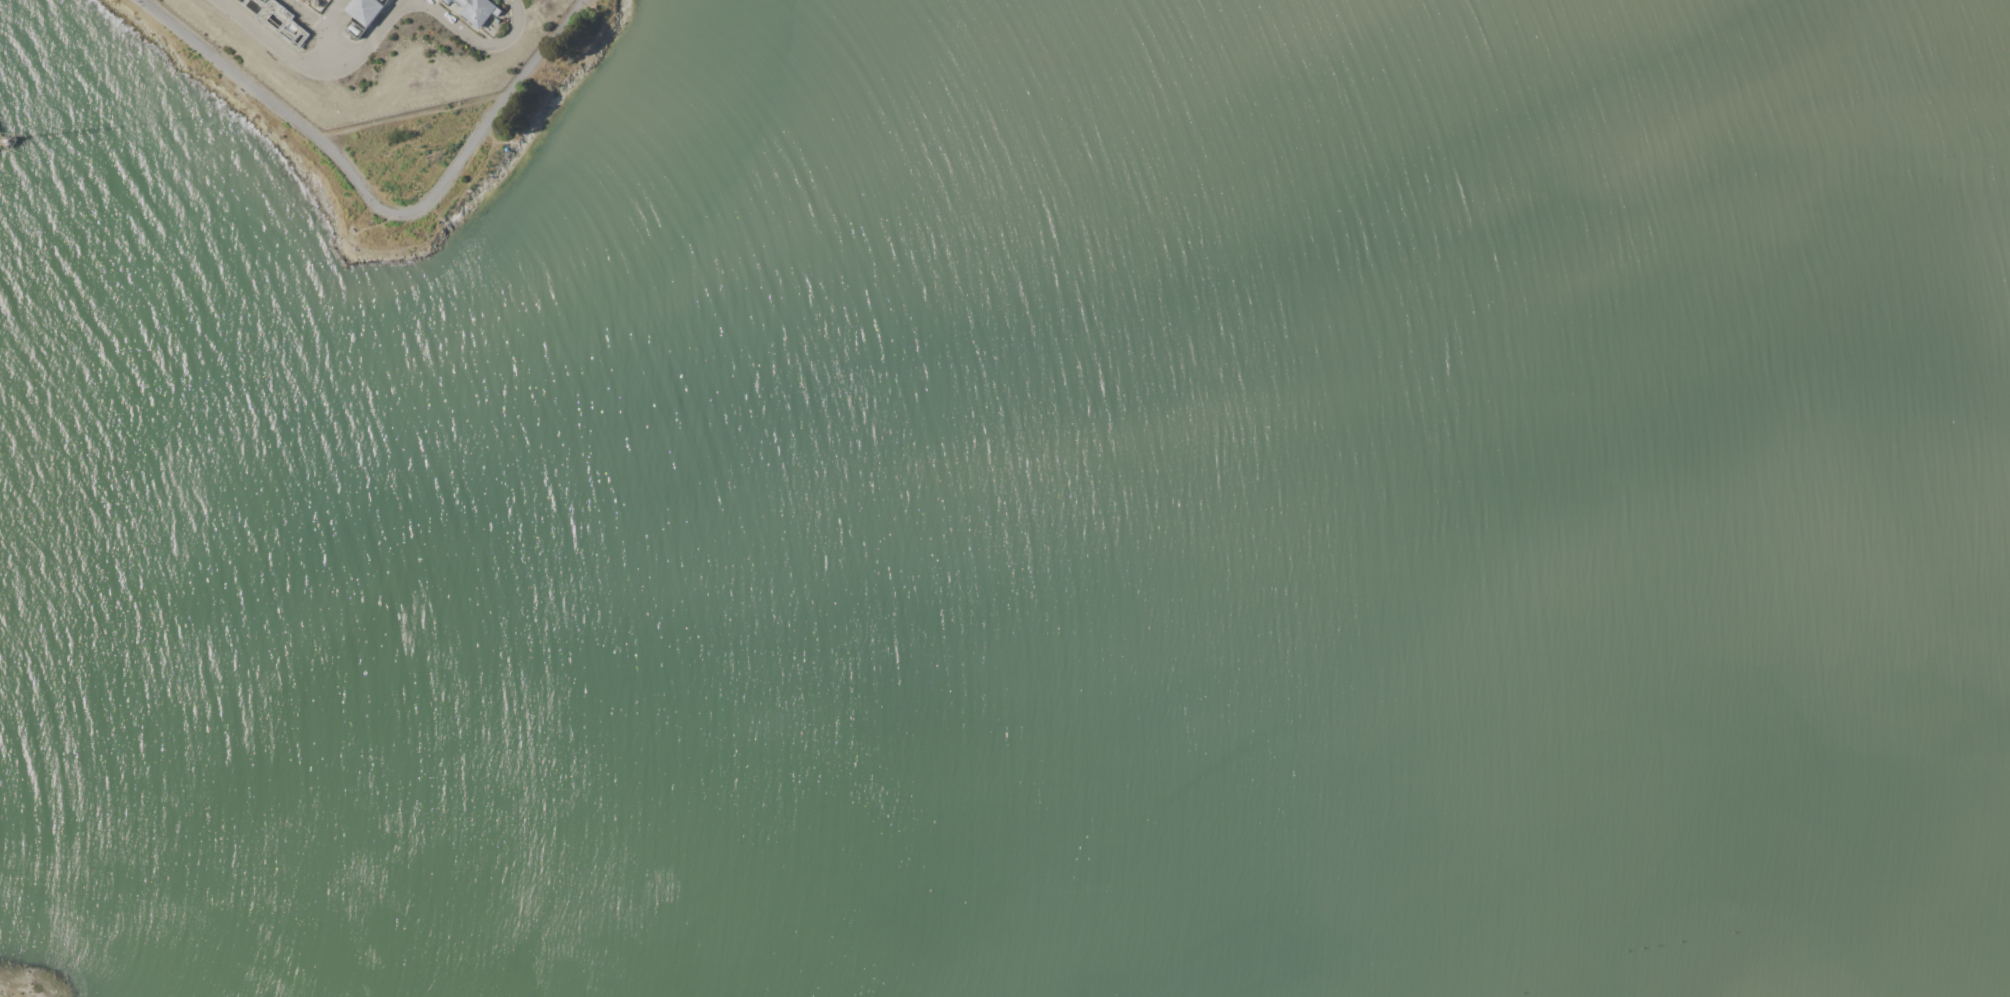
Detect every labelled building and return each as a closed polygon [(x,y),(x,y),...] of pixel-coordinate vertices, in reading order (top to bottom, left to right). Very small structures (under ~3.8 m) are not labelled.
[(267,5),(271,0),(274,0),(294,16),(291,19),(310,34),(298,49),(258,16),(264,8),(267,5)] [(346,11),(354,0),(377,0),(385,6),(368,28),(346,11)] [(466,7),(457,0),(489,0),(502,11),(498,16),(493,12),(480,29),(461,13),(466,7)] [(353,24),(362,31),(358,35),(350,28),(353,24)]
